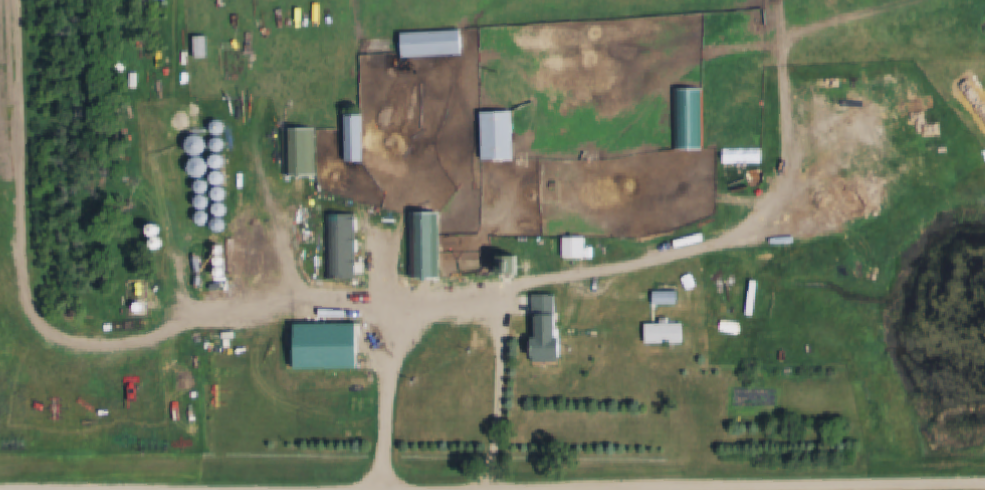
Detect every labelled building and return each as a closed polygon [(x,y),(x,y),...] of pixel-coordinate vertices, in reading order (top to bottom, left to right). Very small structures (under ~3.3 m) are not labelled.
[(399,32),(459,29),(460,53),(401,56),(399,32)] [(677,88),(705,89),(705,147),(676,146),(677,88)] [(220,100),(222,106),(220,111),(215,113),(210,111),(208,105),(210,100),(215,98),(220,100)] [(481,111),(511,110),(513,157),(482,158),(481,111)] [(343,114),(360,113),(361,159),(345,160),(343,114)] [(225,120),(227,125),(225,131),(220,133),(215,130),(213,125),(215,120),(220,118),(225,120)] [(284,126),(312,125),(313,173),(286,174),(284,126)] [(204,137),(207,145),(204,152),(197,155),(190,152),(187,144),(190,137),(197,134),(204,137)] [(226,138),(228,143),(226,148),(221,150),(216,148),(214,143),(216,138),(221,136),(226,138)] [(226,155),(228,160),(226,166),(221,168),(216,165),(214,160),(216,155),(221,153),(226,155)] [(207,159),(210,166),(207,174),(200,176),(193,173),(190,166),(193,159),(200,156),(207,159)] [(227,172),(229,177),(227,182),(222,184),(217,182),(214,177),(217,172),(222,169),(227,172)] [(209,180),(211,185),(209,190),(204,192),(199,190),(197,185),(199,180),(204,178),(209,180)] [(227,188),(230,193),(227,198),(222,200),(217,198),(215,193),(217,188),(222,186),(227,188)] [(210,196),(212,201),(209,206),(204,208),(199,206),(197,201),(199,196),(204,194),(210,196)] [(228,204),(230,209),(228,214),(223,216),(218,214),(215,209),(218,204),(223,202),(228,204)] [(210,212),(212,217),(210,222),(205,224),(200,222),(198,217),(200,212),(205,210),(210,212)] [(408,212),(440,211),(442,275),(410,276),(408,212)] [(356,213),(358,278),(329,278),(327,214),(356,213)] [(228,219),(230,224),(228,229),(222,231),(217,229),(215,224),(217,219),(223,217),(228,219)] [(564,235),(586,235),(586,257),(563,257),(564,235)] [(227,237),(252,237),(251,272),(226,272),(227,237)] [(222,244),(224,248),(222,252),(218,254),(215,252),(213,248),(215,244),(218,243),(222,244)] [(222,256),(224,259),(222,263),(218,265),(215,263),(213,259),(215,256),(218,254),(222,256)] [(491,254),(520,254),(520,272),(491,272),(491,254)] [(222,267),(224,271),(222,275),(218,276),(215,275),(213,271),(215,267),(218,265),(222,267)] [(654,291),(677,291),(677,304),(654,304),(654,291)] [(557,294),(557,329),(560,330),(560,363),(530,362),(530,336),(533,336),(533,294),(557,294)] [(646,324),(683,323),(683,343),(646,343),(646,324)]
